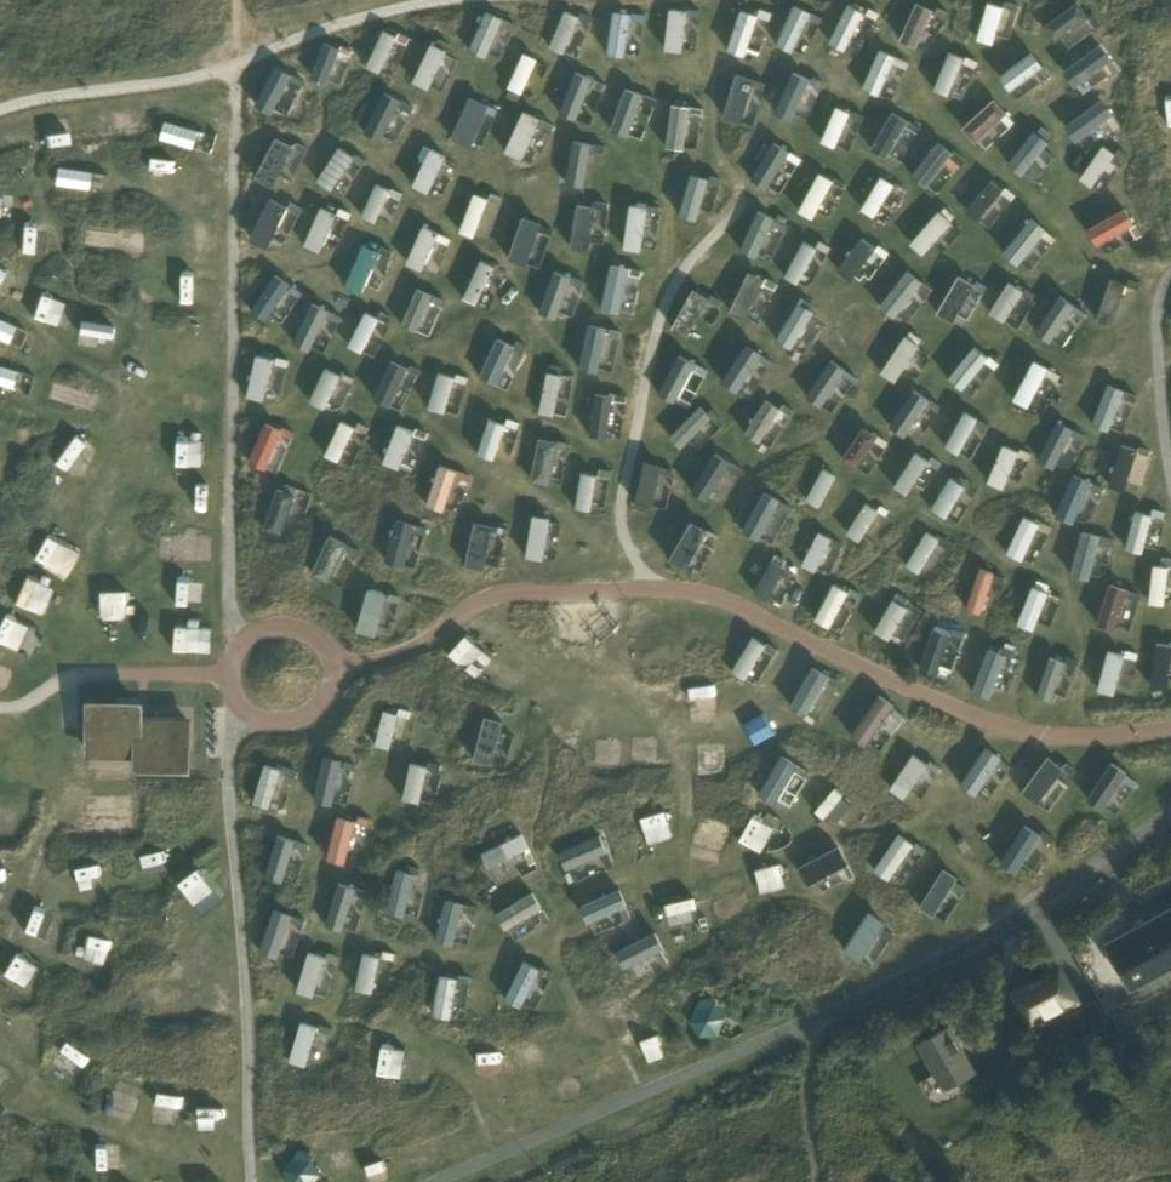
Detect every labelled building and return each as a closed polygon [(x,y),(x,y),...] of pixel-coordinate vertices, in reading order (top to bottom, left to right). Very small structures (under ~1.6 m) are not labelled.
[(794,0),(775,39),(790,46),(810,8),(794,0)] [(863,7),(849,0),(847,0),(828,39),(843,47),(863,7)] [(919,0),(915,0),(899,34),(915,42),(932,6),(919,0)] [(1003,3),(993,0),(986,0),(976,35),(993,40),(1003,3)] [(1079,0),(1074,0),(1042,22),(1053,37),(1088,13),(1079,0)] [(757,10),(739,4),(726,44),(744,50),(757,10)] [(681,48),(686,7),(668,5),(664,46),(681,48)] [(487,53),(504,14),(486,6),(469,46),(487,53)] [(624,52),(630,8),(612,6),(605,49),(624,52)] [(691,6),(689,45),(701,45),(702,6),(691,6)] [(564,50),(579,13),(565,7),(550,44),(564,50)] [(756,29),(766,34),(776,11),(766,7),(756,29)] [(584,13),(568,48),(580,54),(596,18),(584,13)] [(508,15),(492,50),(504,56),(520,20),(508,15)] [(398,32),(385,26),(367,62),(379,68),(398,32)] [(341,43),(325,37),(310,72),(326,79),(341,43)] [(430,86),(448,47),(432,39),(413,78),(430,86)] [(1111,56),(1100,41),(1063,67),(1074,82),(1111,56)] [(879,92),(895,52),(877,45),(861,85),(879,92)] [(1042,62),(1032,47),(999,71),(1009,86),(1042,62)] [(522,89),(538,54),(524,48),(509,83),(522,89)] [(949,93),(965,54),(950,48),(934,87),(949,93)] [(291,70),(279,64),(263,100),(275,106),(291,70)] [(789,117),(810,75),(793,67),(773,109),(789,117)] [(575,116),(591,76),(575,69),(558,110),(575,116)] [(753,74),(734,69),(721,112),(740,117),(753,74)] [(627,132),(642,91),(625,85),(610,126),(627,132)] [(381,135),(401,97),(385,89),(365,127),(381,135)] [(471,142),(489,100),(470,92),(452,134),(471,142)] [(1005,109),(994,95),(961,123),(972,137),(1005,109)] [(1112,110),(1101,95),(1063,122),(1074,137),(1112,110)] [(682,145),(688,102),(671,99),(665,143),(682,145)] [(834,143),(850,109),(836,103),(820,137),(834,143)] [(543,114),(525,105),(506,147),(524,155),(543,114)] [(906,118),(890,108),(870,143),(886,152),(906,118)] [(198,145),(204,125),(170,114),(163,134),(198,145)] [(1021,171),(1047,137),(1033,125),(1006,159),(1021,171)] [(274,182),(295,142),(277,132),(255,173),(274,182)] [(583,183),(590,140),(572,137),(565,180),(583,183)] [(951,148),(937,137),(911,169),(925,180),(951,148)] [(296,176),(311,145),(300,139),(284,170),(296,176)] [(765,187),(788,149),(773,139),(749,177),(765,187)] [(1115,151),(1103,142),(1078,175),(1091,184),(1115,151)] [(332,185),(354,152),(340,143),(318,176),(332,185)] [(429,189),(447,151),(431,144),(413,181),(429,189)] [(94,185),(96,165),(61,162),(60,182),(94,185)] [(812,217),(834,177),(819,168),(797,209),(812,217)] [(695,215),(706,174),(689,169),(678,210),(695,215)] [(894,179),(881,172),(861,205),(874,213),(894,179)] [(1003,186),(992,177),(966,208),(977,217),(1003,186)] [(375,218),(390,185),(376,179),(361,212),(375,218)] [(474,234),(490,195),(475,189),(460,228),(474,234)] [(268,243),(287,202),(270,193),(250,234),(268,243)] [(587,245),(594,203),(576,200),(569,242),(587,245)] [(639,247),(646,203),(629,201),(622,245),(639,247)] [(321,248),(337,209),(321,203),(305,241),(321,248)] [(1135,221),(1125,204),(1088,225),(1097,241),(1135,221)] [(952,219),(938,207),(910,238),(924,250),(952,219)] [(756,254),(773,216),(756,209),(739,247),(756,254)] [(528,261),(542,218),(524,212),(509,255),(528,261)] [(1017,261),(1045,226),(1029,213),(1001,249),(1017,261)] [(23,247),(51,254),(59,225),(31,217),(23,247)] [(422,269),(440,230),(424,222),(406,261),(422,269)] [(875,246),(861,236),(837,268),(851,278),(875,246)] [(817,246),(804,238),(783,273),(796,281),(817,246)] [(362,290),(380,249),(364,242),(346,283),(362,290)] [(478,301),(495,262),(481,256),(464,295),(478,301)] [(618,309),(628,264),(610,260),(600,304),(618,309)] [(271,315),(290,273),(276,266),(256,308),(271,315)] [(763,276),(746,267),(727,306),(744,315),(763,276)] [(920,278),(907,267),(878,303),(892,314),(920,278)] [(973,280),(959,272),(936,309),(951,318),(973,280)] [(1112,322),(1126,279),(1110,274),(1096,317),(1112,322)] [(642,312),(648,278),(633,276),(627,310),(642,312)] [(1004,318),(1024,287),(1009,278),(990,309),(1004,318)] [(417,328),(433,291),(418,285),(402,321),(417,328)] [(684,333),(706,294),(692,286),(670,325),(684,333)] [(1054,336),(1073,303),(1059,295),(1040,327),(1054,336)] [(309,347),(328,307),(312,299),(293,340),(309,347)] [(813,308),(797,299),(776,336),(791,345),(813,308)] [(362,350),(380,315),(365,308),(347,343),(362,350)] [(597,368),(606,323),(587,319),(578,364),(597,368)] [(498,379),(515,342),(498,334),(482,372),(498,379)] [(918,344),(904,334),(879,369),(894,379),(918,344)] [(988,354),(974,343),(947,375),(961,387),(988,354)] [(765,355),(750,345),(727,380),(743,389),(765,355)] [(264,398),(274,355),(256,351),(246,394),(264,398)] [(674,399),(695,360),(679,351),(658,390),(674,399)] [(845,367),(829,356),(805,392),(821,403),(845,367)] [(390,403),(409,365),(393,357),(374,396),(390,403)] [(1028,404),(1048,365),(1033,357),(1012,397),(1028,404)] [(326,406),(342,372),(326,364),(310,398),(326,406)] [(445,409),(455,374),(439,369),(429,404),(445,409)] [(554,413),(563,372),(548,369),(539,410),(554,413)] [(345,407),(360,376),(347,370),(332,401),(345,407)] [(1109,426),(1124,386),(1107,379),(1092,420),(1109,426)] [(927,400),(913,390),(891,420),(906,430),(927,400)] [(606,435),(612,393),(594,391),(588,432),(606,435)] [(778,407),(763,398),(744,430),(759,439),(778,407)] [(709,415),(698,404),(668,434),(678,445),(709,415)] [(978,416),(963,408),(944,442),(959,451),(978,416)] [(707,441),(724,422),(716,414),(699,433),(707,441)] [(494,458),(507,421),(490,416),(478,452),(494,458)] [(338,459),(355,424),(341,417),(324,452),(338,459)] [(266,466),(283,426),(266,419),(250,459),(266,466)] [(1054,464),(1073,427),(1057,419),(1038,456),(1054,464)] [(399,467),(414,427),(398,421),(383,461),(399,467)] [(878,432),(863,422),(841,455),(855,465),(878,432)] [(418,429),(405,465),(416,470),(430,433),(418,429)] [(551,483),(560,439),(540,435),(531,479),(551,483)] [(559,479),(569,480),(571,438),(561,437),(559,479)] [(80,472),(92,446),(76,438),(64,464),(80,472)] [(1003,486),(1019,448),(1002,442),(987,479),(1003,486)] [(1124,487),(1137,447),(1121,442),(1114,464),(1108,482),(1124,487)] [(729,459),(713,449),(689,486),(705,497),(729,459)] [(907,493),(928,458),(915,450),(894,485),(907,493)] [(651,503),(661,462),(643,458),(634,500),(651,503)] [(444,508),(457,466),(440,461),(427,503),(444,508)] [(819,504),(836,473),(823,466),(806,496),(819,504)] [(591,509),(598,472),(583,469),(576,506),(591,509)] [(602,471),(598,500),(609,502),(614,472),(602,471)] [(1073,520),(1091,479),(1073,471),(1055,512),(1073,520)] [(965,483),(949,475),(931,507),(946,516),(965,483)] [(281,532),(295,490),(278,484),(263,526),(281,532)] [(299,521),(309,488),(301,486),(291,519),(299,521)] [(779,497),(762,488),(740,527),(757,537),(779,497)] [(858,539),(877,509),(864,501),(845,530),(858,539)] [(1143,551),(1152,512),(1136,508),(1126,547),(1143,551)] [(544,557),(551,516),(534,513),(527,555),(544,557)] [(1023,558),(1040,520),(1024,513),(1007,551),(1023,558)] [(403,563),(415,520),(397,515),(385,558),(403,563)] [(708,526),(691,517),(669,556),(686,565),(708,526)] [(485,566),(494,522),(475,518),(466,562),(485,566)] [(500,520),(489,558),(501,561),(512,524),(500,520)] [(407,560),(419,564),(431,525),(419,521),(407,560)] [(814,569),(830,534),(817,528),(800,563),(814,569)] [(1088,576),(1100,533),(1082,528),(1070,571),(1088,576)] [(917,571),(938,537),(926,529),(906,564),(917,571)] [(179,557),(190,556),(189,530),(178,531),(179,557)] [(57,584),(82,557),(54,531),(29,559),(57,584)] [(328,581),(347,540),(331,532),(311,573),(328,581)] [(767,597),(785,565),(771,557),(753,589),(767,597)] [(1163,603),(1168,563),(1153,562),(1148,601),(1163,603)] [(981,610),(994,569),(978,564),(965,605),(981,610)] [(1116,627),(1128,585),(1109,580),(1097,621),(1116,627)] [(848,588),(833,581),(813,618),(828,625),(848,588)] [(1033,629),(1049,590),(1031,583),(1016,622),(1033,629)] [(376,632),(387,590),(369,585),(357,627),(376,632)] [(853,585),(837,625),(848,630),(864,589),(853,585)] [(100,592),(101,605),(128,603),(127,589),(100,592)] [(906,606),(891,598),(872,630),(887,639),(906,606)] [(910,637),(924,607),(913,601),(899,632),(910,637)] [(935,671),(950,631),(933,625),(919,665),(935,671)] [(765,642),(753,634),(730,669),(743,677),(765,642)] [(1170,654),(1170,642),(1156,640),(1151,684),(1167,685),(1170,654)] [(989,695),(1005,652),(987,645),(970,688),(989,695)] [(1114,692),(1124,652),(1107,647),(1097,688),(1114,692)] [(1012,650),(1000,681),(1012,686),(1024,655),(1012,650)] [(1051,698),(1064,658),(1049,653),(1036,693),(1051,698)] [(806,712),(829,673),(812,663),(789,703),(806,712)] [(895,703),(879,691),(850,733),(866,744),(895,703)] [(140,768),(186,769),(187,721),(181,721),(176,717),(156,717),(151,720),(139,720),(139,705),(90,704),(89,753),(96,753),(101,756),(120,757),(125,753),(140,754),(140,768)] [(754,709),(758,727),(777,722),(772,704),(754,709)] [(390,747),(398,712),(385,709),(376,744),(390,747)] [(491,761),(504,719),(487,714),(474,756),(491,761)] [(503,728),(499,758),(513,760),(517,730),(503,728)] [(713,771),(713,740),(701,740),(701,771),(713,771)] [(977,791),(1001,753),(984,743),(960,781),(977,791)] [(333,801),(343,757),(325,753),(315,796),(333,801)] [(926,763),(912,753),(890,786),(904,795),(926,763)] [(1036,801),(1063,765),(1047,754),(1021,790),(1036,801)] [(775,802),(797,765),(780,755),(758,792),(775,802)] [(1127,770),(1111,759),(1087,796),(1103,807),(1127,770)] [(421,801),(429,765),(412,761),(404,797),(421,801)] [(281,767),(265,762),(253,800),(269,805),(281,767)] [(439,800),(446,767),(432,764),(425,797),(439,800)] [(356,818),(338,814),(328,855),(346,860),(356,818)] [(1016,870),(1040,832),(1023,822),(1000,860),(1016,870)] [(914,842),(899,831),(873,867),(889,878),(914,842)] [(530,847),(523,832),(482,852),(489,867),(530,847)] [(283,882),(296,838),(278,833),(266,876),(283,882)] [(610,850),(602,833),(560,851),(568,868),(610,850)] [(847,861),(838,844),(798,864),(808,882),(847,861)] [(934,913),(957,875),(942,866),(919,905),(934,913)] [(405,913),(415,872),(398,868),(388,908),(405,913)] [(343,928),(357,887),(340,881),(326,923),(343,928)] [(630,902),(622,886),(582,904),(590,921),(630,902)] [(411,910),(424,912),(426,890),(413,889),(411,910)] [(543,907),(533,890),(498,911),(509,928),(543,907)] [(671,923),(703,919),(699,892),(667,897),(671,923)] [(454,942),(465,902),(448,897),(437,938),(454,942)] [(469,899),(458,938),(471,941),(481,903),(469,899)] [(1106,943),(1130,988),(1170,966),(1170,907),(1106,943)] [(860,960),(885,920),(868,910),(843,949),(860,960)] [(277,952),(289,917),(275,912),(263,948),(277,952)] [(663,947),(654,930),(615,950),(624,967),(663,947)] [(315,994),(326,955),(309,950),(298,989),(315,994)] [(16,951),(6,975),(16,980),(26,956),(16,951)] [(373,991),(381,955),(365,951),(356,988),(373,991)] [(522,1005),(541,967),(525,959),(505,997),(522,1005)] [(1064,1006),(1076,1000),(1059,968),(1015,991),(1031,1021),(1063,1004),(1064,1006)] [(452,1016),(459,976),(441,973),(434,1013),(452,1016)] [(457,1013),(469,1015),(475,975),(463,973),(457,1013)] [(1095,1000),(1081,1007),(1053,1021),(1060,1037),(1088,1022),(1092,1030),(1107,1023),(1095,1000)] [(306,1065),(318,1025),(301,1019),(289,1060),(306,1065)] [(944,1088),(974,1071),(949,1026),(919,1042),(944,1088)] [(64,1043),(60,1054),(86,1064),(90,1052),(64,1043)]
